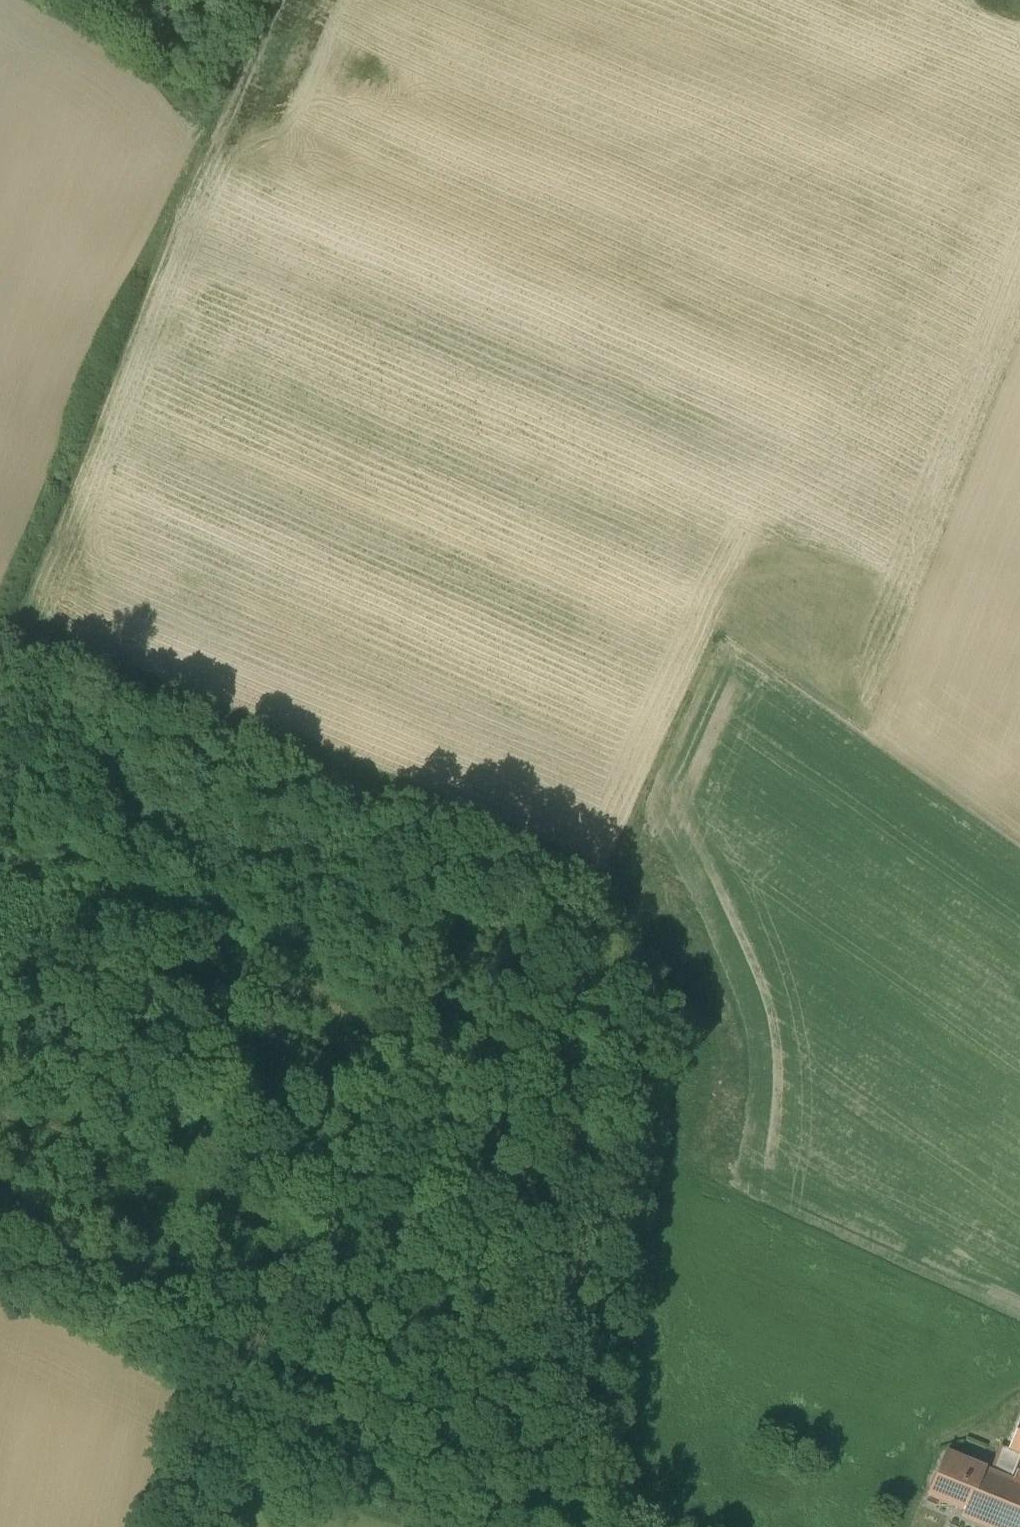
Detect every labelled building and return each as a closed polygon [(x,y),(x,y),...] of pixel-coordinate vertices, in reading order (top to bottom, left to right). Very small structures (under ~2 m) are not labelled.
[(1008,1450),(1008,1451),(1019,1456),(1019,1457),(1019,1421),(1008,1450)] [(1009,1481),(1019,1456),(1008,1451),(1007,1451),(1008,1450),(1001,1448),(991,1473),(945,1454),(928,1496),(964,1511),(961,1518),(983,1526),(1019,1526),(1019,1473),(1016,1471),(1012,1482),(1009,1481)]
